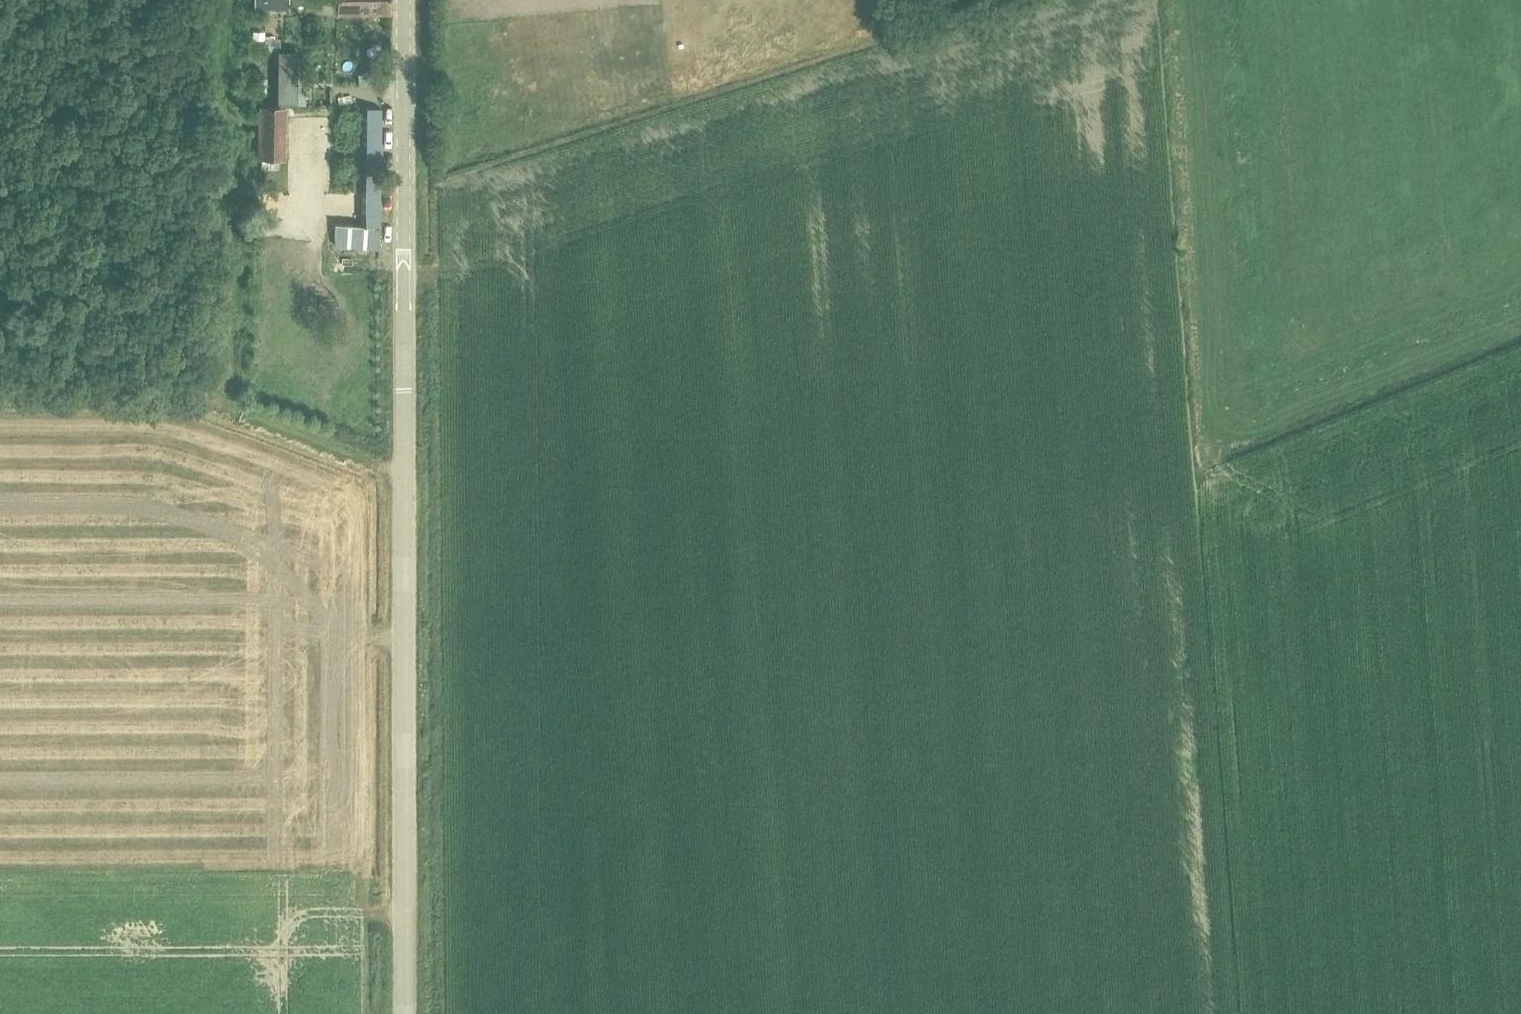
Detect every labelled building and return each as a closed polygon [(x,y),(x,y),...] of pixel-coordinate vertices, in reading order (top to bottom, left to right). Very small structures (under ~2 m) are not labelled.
[(390,12),(390,0),(317,0),(317,3),(339,3),(339,12),(390,12)] [(334,20),(321,23),(323,35),(337,32),(334,20)] [(384,148),(386,104),(371,103),(369,147),(384,148)] [(260,158),(283,158),(284,107),(262,107),(260,158)]
